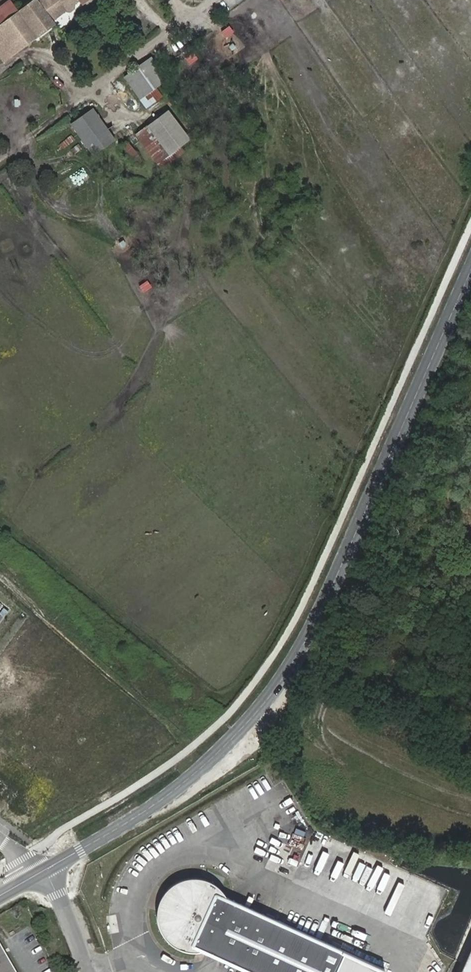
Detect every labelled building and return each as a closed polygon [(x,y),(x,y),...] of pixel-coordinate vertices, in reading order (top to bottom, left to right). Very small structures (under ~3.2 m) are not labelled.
[(28,6),(0,27),(0,54),(5,61),(56,23),(55,21),(80,2),(82,4),(87,0),(41,0),(40,1),(39,0),(36,0),(28,6)] [(22,62),(11,69),(18,78),(29,70),(22,62)] [(139,64),(126,75),(141,95),(155,86),(139,64)] [(68,123),(91,155),(115,138),(91,106),(68,123)] [(166,114),(150,126),(171,153),(182,145),(187,141),(166,114)] [(171,153),(150,126),(138,134),(158,162),(171,153)] [(129,140),(123,145),(139,166),(145,162),(129,140)] [(182,145),(171,153),(158,162),(163,168),(186,151),(182,145)] [(41,638),(52,630),(45,621),(35,629),(41,638)] [(72,673),(77,671),(74,660),(68,662),(72,673)] [(220,896),(212,889),(203,884),(193,882),(183,884),(173,888),(169,892),(166,895),(160,904),(158,911),(158,914),(158,924),(162,934),(168,942),(176,948),(186,952),(197,952),(201,954),(243,971),(383,971),(384,970),(227,900),(220,896)] [(0,945),(0,971),(16,971),(0,945)] [(460,971),(470,971),(470,946),(460,971)]
